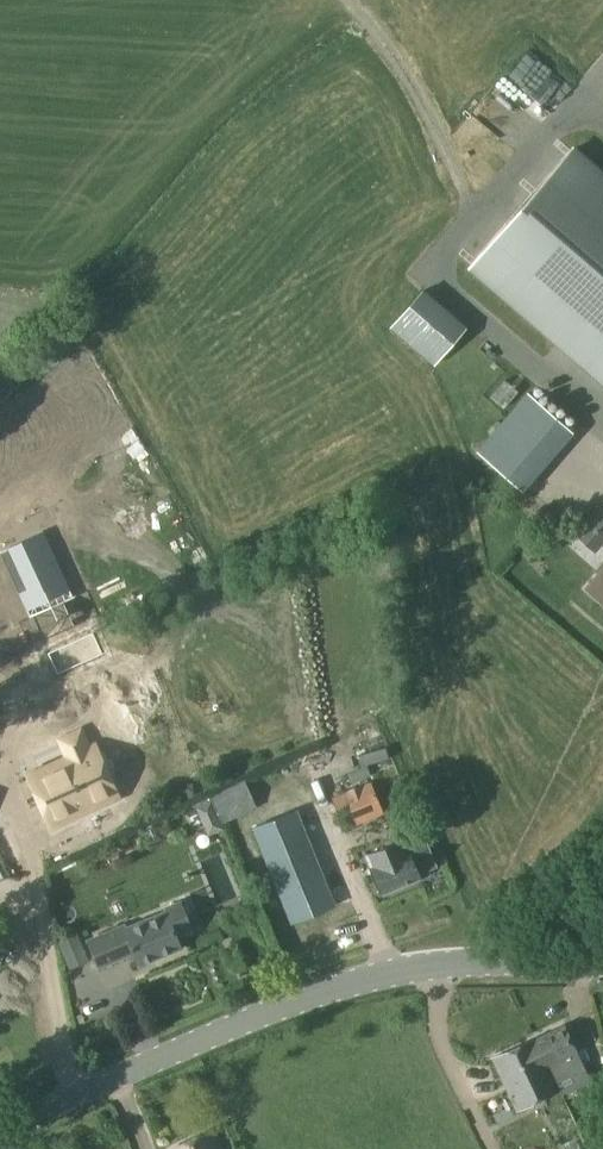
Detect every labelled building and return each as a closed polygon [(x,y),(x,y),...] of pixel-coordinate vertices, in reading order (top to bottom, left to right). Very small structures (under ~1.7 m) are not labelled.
[(602,377),(602,175),(574,150),(474,265),(602,377)] [(422,291),(391,327),(434,364),(466,328),(422,291)] [(572,431),(528,392),(476,451),(521,490),(572,431)] [(588,521),(602,534),(602,504),(588,521)] [(23,668),(80,641),(67,615),(37,551),(0,568),(0,584),(24,636),(11,642),(23,668)] [(586,587),(602,602),(602,561),(597,568),(598,573),(586,587)] [(19,723),(32,758),(84,738),(71,703),(19,723)] [(118,797),(94,745),(29,775),(52,827),(118,797)] [(371,781),(332,797),(345,829),(384,813),(371,781)] [(253,820),(294,916),(339,897),(299,801),(253,820)] [(210,804),(195,810),(203,830),(216,835),(222,832),(210,804)] [(405,837),(364,854),(370,867),(381,893),(384,892),(389,893),(415,883),(417,879),(420,878),(409,852),(411,851),(405,837)] [(187,917),(181,902),(86,941),(97,967),(132,952),(138,965),(181,947),(172,923),(187,917)] [(535,1038),(534,1037),(492,1058),(517,1109),(560,1089),(549,1065),(560,1059),(570,1079),(586,1072),(577,1051),(576,1052),(576,1051),(583,1048),(570,1022),(564,1025),(535,1038)] [(172,1148),(218,1148),(209,1131),(172,1148)]
